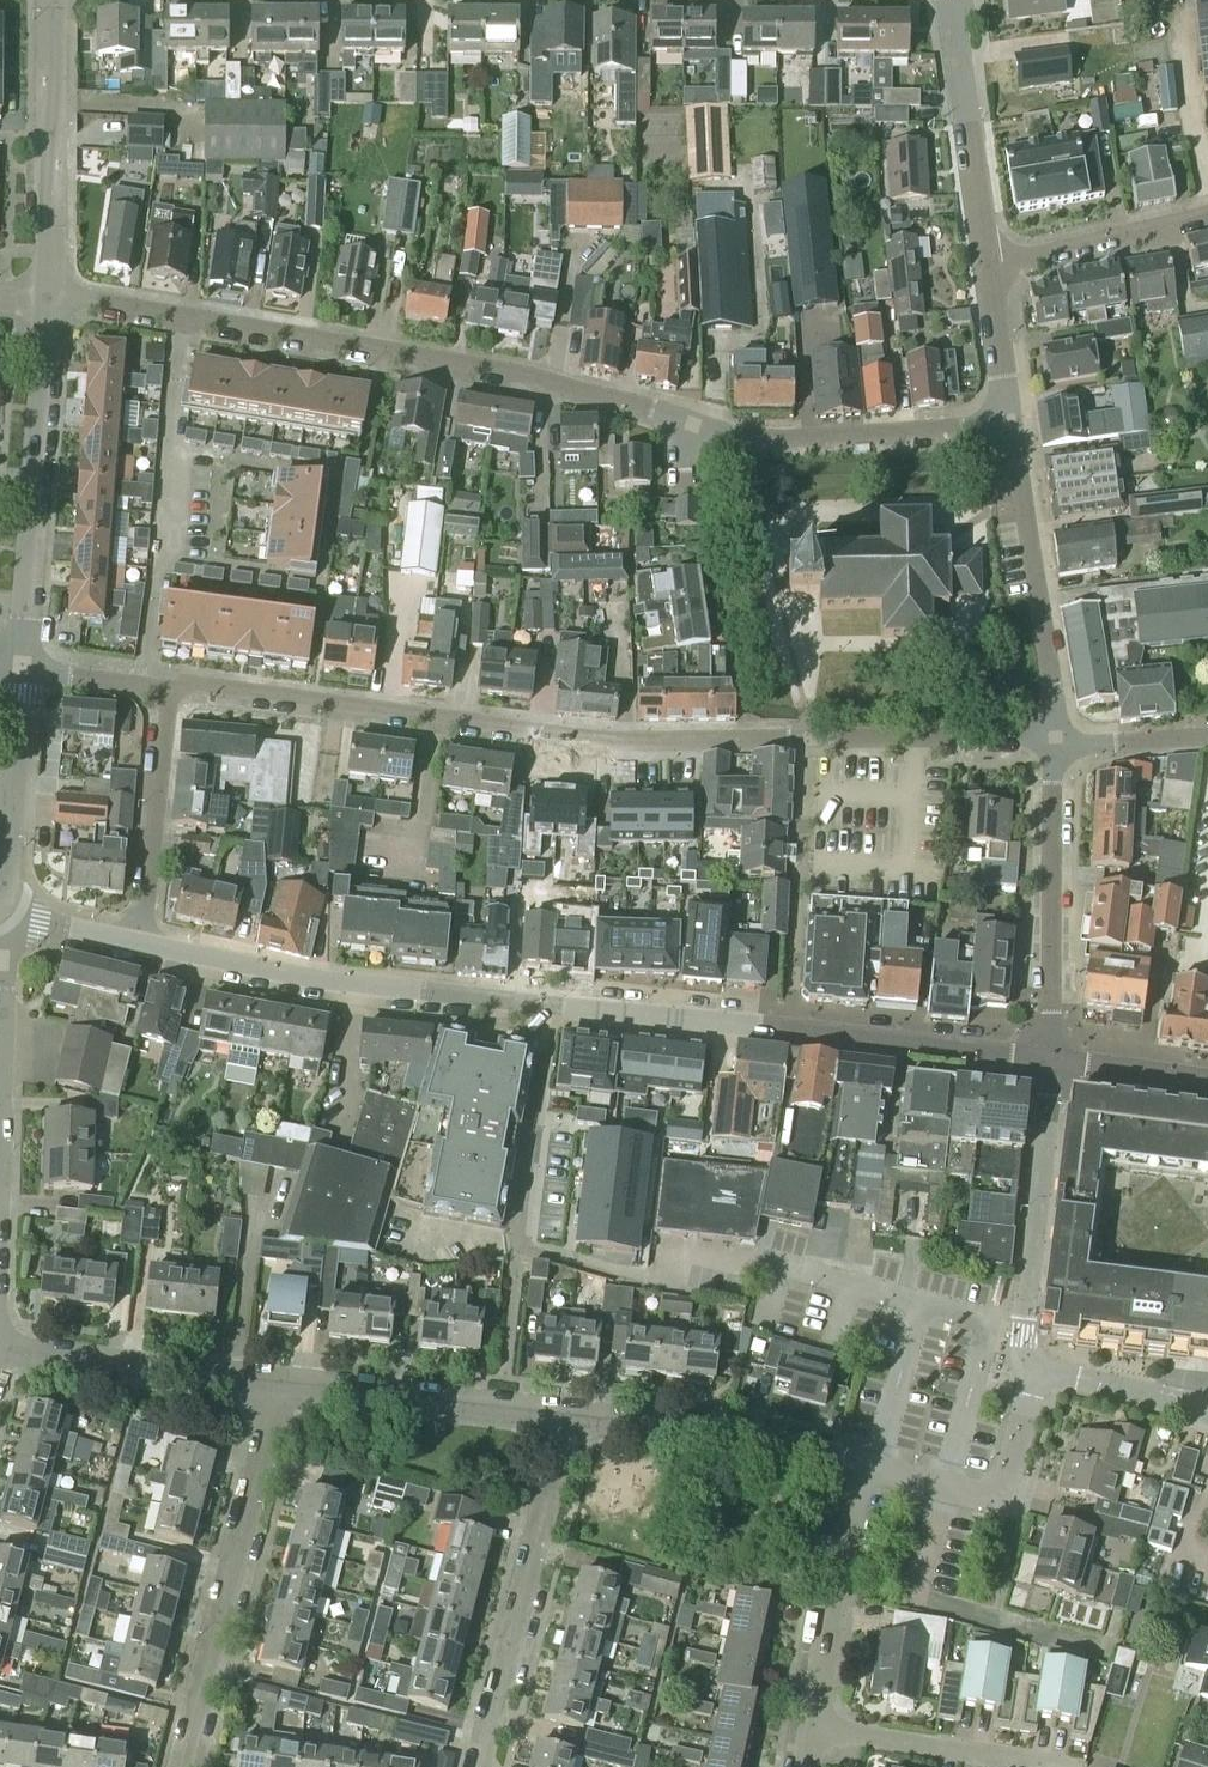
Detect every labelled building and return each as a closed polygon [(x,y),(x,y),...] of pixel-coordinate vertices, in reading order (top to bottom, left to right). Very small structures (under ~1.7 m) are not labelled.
[(1012,19),(1064,11),(1062,0),(1007,0),(1006,0),(1008,15),(1011,15),(1012,19)] [(1207,93),(1207,0),(1195,0),(1204,93),(1207,93)] [(197,15),(167,15),(167,55),(196,55),(197,55),(197,15)] [(230,15),(197,15),(197,55),(196,55),(196,68),(209,68),(209,55),(230,55),(230,15)] [(270,59),(285,59),(286,59),(286,15),(254,15),(254,67),(270,67),(270,59)] [(285,59),(285,67),(319,67),(319,15),(286,15),(286,59),(285,59)] [(342,15),(342,56),(343,56),(343,73),(353,73),(353,60),(373,60),(373,56),(373,15),(342,15)] [(373,15),(373,56),(404,56),(404,15),(373,15)] [(448,56),(484,57),(484,48),(485,16),(449,16),(448,56)] [(520,16),(485,16),(484,48),(484,57),(520,57),(520,16)] [(532,76),(531,106),(551,107),(551,78),(580,78),(581,17),(546,16),(546,36),(532,36),(532,76)] [(650,39),(650,54),(684,54),(684,17),(653,16),(653,39),(650,39)] [(760,56),(779,56),(779,17),(744,16),(743,61),(760,61),(760,56)] [(120,73),(152,73),(153,62),(153,31),(137,31),(137,17),(99,17),(99,57),(121,57),(120,73)] [(715,17),(684,17),(684,54),(684,63),(717,64),(717,39),(714,39),(715,17)] [(814,17),(779,17),(779,56),(796,56),(796,61),(814,61),(814,17)] [(856,59),(873,59),(874,18),(837,18),(836,63),(856,64),(856,59)] [(873,59),(873,64),(908,64),(909,19),(874,18),(873,59)] [(616,74),(616,127),(636,127),(635,116),(641,116),(641,98),(637,99),(637,77),(619,77),(619,74),(636,74),(636,23),(596,22),(596,74),(616,74)] [(1065,53),(1015,59),(1019,90),(1069,83),(1065,53)] [(152,73),(152,95),(167,95),(167,62),(153,62),(152,73)] [(637,62),(637,99),(641,98),(650,98),(650,62),(637,62)] [(718,97),(717,108),(726,108),(730,108),(731,100),(731,66),(731,64),(717,64),(717,97),(718,97)] [(748,66),(731,66),(731,100),(747,101),(748,66)] [(225,91),(225,106),(241,106),(242,71),(242,67),(225,67),(225,91)] [(1177,114),(1172,70),(1157,72),(1161,116),(1177,114)] [(254,72),(242,71),(241,106),(270,106),(271,91),(255,91),(254,72)] [(316,80),(316,119),(332,120),(332,103),(332,74),(331,74),(331,76),(317,76),(316,80)] [(346,75),(332,74),(332,103),(346,103),(346,75)] [(809,74),(809,108),(827,108),(826,74),(809,74)] [(826,74),(827,108),(841,108),(841,74),(826,74)] [(417,105),(417,78),(417,77),(401,77),(401,105),(417,105)] [(417,78),(417,105),(433,106),(432,121),(448,121),(448,106),(448,78),(417,78)] [(1133,79),(1112,81),(1115,109),(1136,108),(1133,79)] [(851,88),(851,108),(872,108),(872,100),(872,93),(872,88),(851,88)] [(884,93),(872,93),(872,100),(872,108),(910,109),(919,109),(919,93),(884,93)] [(1104,103),(1088,105),(1090,115),(1106,112),(1104,103)] [(285,107),(270,107),(206,107),(206,163),(259,163),(279,163),(285,163),(285,154),(285,107)] [(380,127),(380,108),(364,108),(363,127),(380,127)] [(730,179),(726,108),(717,108),(688,109),(691,181),(730,179)] [(872,110),(876,110),(876,124),(910,124),(910,109),(872,108),(872,110)] [(1026,133),(1051,129),(1051,128),(1057,127),(1054,112),(1023,118),(1026,133)] [(163,121),(130,119),(128,150),(161,151),(163,121)] [(531,126),(504,126),(504,170),(531,171),(531,126)] [(1060,169),(1066,204),(1107,197),(1095,135),(1055,143),(1055,147),(1058,165),(1060,169)] [(312,142),(311,152),(327,154),(328,144),(312,142)] [(1006,152),(1017,214),(1066,204),(1060,169),(1058,165),(1055,147),(1055,143),(1006,152)] [(926,145),(889,147),(892,200),(929,198),(926,145)] [(1180,146),(1169,148),(1171,159),(1182,157),(1180,146)] [(1166,152),(1129,159),(1133,179),(1132,180),(1138,208),(1176,201),(1171,172),(1170,173),(1166,152)] [(202,180),(202,169),(178,168),(178,161),(159,160),(158,177),(202,180)] [(777,192),(774,161),(750,163),(753,194),(777,192)] [(278,181),(277,181),(279,163),(259,163),(257,179),(245,178),(244,195),(256,196),(254,220),(275,221),(278,181)] [(383,233),(399,236),(407,183),(391,181),(383,233)] [(421,185),(407,183),(399,236),(413,238),(421,185)] [(550,186),(550,230),(551,229),(551,244),(559,244),(559,234),(564,229),(567,229),(622,230),(623,230),(623,187),(623,183),(568,183),(568,186),(550,186)] [(307,229),(323,230),(325,184),(309,184),(307,229)] [(623,187),(623,230),(636,230),(636,187),(623,187)] [(113,190),(100,268),(131,273),(141,216),(144,195),(133,193),(113,190)] [(699,207),(702,261),(706,329),(752,329),(746,225),(740,226),(739,204),(699,207)] [(790,212),(794,288),(792,288),(794,312),(842,311),(835,266),(832,210),(802,210),(790,212)] [(891,227),(902,226),(900,211),(889,212),(891,227)] [(151,276),(154,276),(155,280),(164,281),(168,278),(183,281),(186,259),(190,260),(193,241),(191,240),(194,217),(174,214),(171,231),(151,228),(147,252),(154,253),(151,276)] [(468,215),(464,254),(484,256),(488,217),(468,215)] [(210,284),(249,291),(256,244),(255,244),(258,228),(238,224),(235,241),(218,238),(210,284)] [(643,261),(661,260),(660,226),(641,227),(643,261)] [(267,294),(272,295),(274,298),(286,300),(289,297),(300,299),(309,247),(298,245),(300,231),(278,227),(267,294)] [(924,317),(917,239),(895,241),(886,242),(889,273),(892,296),(896,295),(898,320),(924,317)] [(1187,243),(1194,271),(1207,267),(1207,239),(1187,243)] [(342,252),(333,303),(352,306),(351,309),(364,311),(365,309),(370,310),(379,258),(342,252)] [(521,294),(503,291),(502,297),(503,297),(497,335),(525,340),(527,326),(552,330),(557,300),(556,300),(562,258),(536,254),(531,285),(523,284),(521,294)] [(478,258),(464,255),(460,277),(474,280),(478,258)] [(844,283),(865,281),(861,255),(841,258),(844,283)] [(1134,310),(1141,308),(1147,308),(1148,315),(1151,316),(1156,315),(1174,312),(1179,310),(1178,303),(1171,256),(1126,263),(1134,310)] [(405,319),(445,326),(457,260),(438,257),(432,292),(411,289),(405,319)] [(641,344),(636,378),(658,381),(657,388),(676,391),(682,354),(689,355),(694,318),(695,316),(701,315),(698,261),(676,262),(678,316),(680,316),(679,325),(664,323),(663,329),(652,327),(652,330),(644,329),(641,344)] [(469,330),(497,335),(503,297),(502,297),(503,291),(507,265),(495,263),(490,296),(475,293),(469,330)] [(1087,328),(1106,325),(1104,313),(1125,310),(1118,267),(1057,278),(1058,286),(1029,291),(1036,332),(1073,325),(1072,319),(1085,317),(1087,328)] [(890,296),(892,296),(889,273),(873,275),(876,304),(891,303),(890,296)] [(580,369),(619,374),(626,322),(599,319),(603,290),(590,288),(591,281),(577,279),(571,326),(586,328),(580,369)] [(1207,300),(1207,284),(1189,288),(1191,299),(1196,302),(1207,300)] [(791,288),(768,291),(771,320),(793,318),(793,312),(791,288)] [(949,315),(950,323),(954,326),(972,324),(970,313),(949,315)] [(1178,322),(1186,371),(1207,367),(1207,316),(1178,322)] [(879,321),(856,323),(859,364),(863,363),(868,415),(895,412),(891,371),(884,372),(879,321)] [(1095,328),(1098,344),(1133,338),(1130,322),(1095,328)] [(1050,386),(1097,378),(1091,344),(1044,352),(1047,368),(1043,368),(1046,383),(1049,383),(1050,386)] [(90,345),(88,373),(126,376),(129,348),(90,345)] [(164,349),(149,347),(148,362),(163,363),(164,349)] [(730,357),(730,373),(730,393),(735,393),(735,410),(766,410),(766,379),(767,348),(753,347),(753,357),(730,357)] [(814,356),(818,419),(863,415),(857,353),(814,356)] [(766,379),(766,410),(796,410),(796,373),(785,373),(785,356),(767,356),(767,373),(766,379)] [(954,356),(909,360),(914,410),(944,407),(943,398),(958,397),(955,366),(954,356)] [(360,441),(369,391),(353,388),(354,384),(327,379),(326,384),(296,379),(297,374),(270,370),(269,375),(240,370),(240,365),(214,361),(213,365),(197,363),(194,382),(186,381),(181,411),(360,441)] [(1121,365),(1123,380),(1135,379),(1133,363),(1121,365)] [(163,369),(148,368),(147,378),(162,379),(163,369)] [(88,373),(86,401),(124,403),(126,376),(88,373)] [(162,379),(147,378),(146,388),(162,390),(162,379)] [(398,387),(391,430),(421,435),(416,463),(432,466),(439,422),(425,420),(430,393),(398,387)] [(1114,395),(1120,438),(1150,434),(1144,391),(1114,395)] [(455,429),(453,442),(490,449),(492,435),(497,404),(460,398),(455,429)] [(86,401),(83,428),(122,431),(124,403),(86,401)] [(1088,441),(1083,401),(1037,407),(1043,447),(1088,441)] [(508,457),(519,458),(520,480),(535,480),(534,457),(527,457),(534,410),(497,404),(492,435),(511,438),(508,457)] [(582,455),(597,455),(597,440),(596,421),(562,422),(563,456),(582,455)] [(143,432),(158,433),(159,423),(143,422),(143,432)] [(83,428),(81,455),(120,458),(122,431),(83,428)] [(205,446),(207,435),(186,431),(184,442),(205,446)] [(158,433),(143,432),(142,443),(157,444),(158,433)] [(1120,438),(1122,454),(1152,450),(1150,434),(1120,438)] [(234,450),(235,439),(215,436),(213,447),(234,450)] [(262,455),(264,444),(243,440),(241,452),(262,455)] [(615,440),(597,440),(597,455),(582,455),(582,469),(597,469),(614,469),(614,489),(651,488),(650,454),(615,455),(615,440)] [(290,460),(292,449),(272,445),(270,457),(290,460)] [(441,449),(436,483),(452,485),(457,451),(441,449)] [(319,465),(320,453),(300,450),(298,461),(319,465)] [(1047,461),(1050,491),(1121,481),(1117,451),(1047,461)] [(81,455),(79,482),(118,485),(120,458),(81,455)] [(336,468),(337,456),(328,455),(326,466),(336,468)] [(350,522),(360,464),(346,462),(336,520),(350,522)] [(369,471),(360,470),(359,478),(368,480),(369,471)] [(269,549),(267,564),(267,565),(286,567),(285,575),(315,579),(329,476),(299,473),(298,480),(273,477),(271,491),(276,492),(272,522),(267,521),(264,548),(269,549)] [(143,487),(153,488),(154,477),(139,476),(138,487),(143,487)] [(1050,491),(1054,521),(1126,510),(1121,481),(1050,491)] [(142,501),(143,487),(138,487),(118,485),(79,482),(77,509),(116,512),(117,499),(142,501)] [(142,506),(152,507),(153,488),(143,487),(142,501),(142,506)] [(1160,503),(1128,507),(1130,522),(1165,518),(1202,514),(1201,512),(1199,490),(1160,494),(1160,503)] [(480,501),(465,499),(462,516),(477,519),(480,501)] [(699,526),(699,502),(679,502),(679,526),(699,526)] [(435,577),(443,510),(409,506),(401,572),(435,577)] [(77,509),(75,537),(113,540),(116,512),(77,509)] [(713,515),(710,515),(701,515),(701,526),(710,526),(713,526),(713,515)] [(459,540),(462,518),(445,516),(443,538),(459,540)] [(820,609),(821,608),(884,607),(884,638),(933,637),(932,624),(943,624),(943,607),(950,607),(950,597),(982,597),(982,556),(950,556),(950,548),(942,548),(941,531),(930,531),(930,518),(882,519),(882,521),(882,550),(819,551),(819,565),(790,565),(790,597),(820,596),(820,609)] [(1054,535),(1060,578),(1116,568),(1114,552),(1123,551),(1123,548),(1165,542),(1163,530),(1173,529),(1172,520),(1165,521),(1165,518),(1130,522),(1111,524),(1111,526),(1054,535)] [(552,558),(550,528),(545,528),(545,522),(543,522),(522,522),(522,573),(544,573),(550,573),(550,558),(552,558)] [(340,523),(337,537),(362,541),(364,526),(351,524),(340,523)] [(589,558),(589,526),(551,524),(552,557),(584,558),(589,558)] [(381,528),(367,527),(365,554),(380,555),(381,528)] [(134,541),(149,542),(150,532),(135,531),(134,541)] [(75,537),(73,564),(111,567),(113,540),(75,537)] [(149,542),(134,541),(133,552),(148,553),(149,542)] [(648,551),(636,552),(636,567),(650,565),(648,551)] [(584,558),(582,558),(583,584),(629,582),(628,556),(589,558),(584,558)] [(582,558),(552,559),(553,582),(553,585),(583,584),(582,558)] [(73,564),(71,591),(109,594),(111,567),(73,564)] [(194,579),(196,568),(175,565),(173,577),(194,579)] [(223,583),(224,572),(203,569),(202,580),(223,583)] [(251,587),(253,576),(232,573),(230,584),(251,587)] [(651,574),(635,576),(635,597),(636,607),(704,596),(701,573),(652,580),(651,574)] [(280,591),(281,579),(260,577),(259,588),(280,591)] [(1151,588),(1092,595),(1094,609),(1063,615),(1078,708),(1113,702),(1113,701),(1119,700),(1116,675),(1133,673),(1130,648),(1143,647),(1143,650),(1207,643),(1207,579),(1160,584),(1160,587),(1151,588)] [(308,595),(309,584),(288,581),(287,592),(308,595)] [(135,586),(133,599),(143,600),(145,587),(135,586)] [(69,607),(68,619),(107,622),(108,609),(123,610),(124,597),(109,596),(109,594),(71,591),(69,607)] [(539,595),(524,595),(525,634),(540,633),(539,595)] [(165,627),(162,652),(177,653),(178,649),(208,653),(207,658),(234,661),(235,657),(264,661),(264,665),(291,669),(291,664),(307,666),(314,617),(162,596),(158,626),(165,627)] [(704,596),(636,607),(637,609),(644,608),(645,617),(646,629),(659,628),(660,627),(708,620),(706,607),(704,596)] [(123,610),(121,625),(139,628),(141,616),(142,607),(143,600),(133,599),(124,597),(123,610)] [(330,607),(327,631),(322,669),(347,672),(356,602),(345,600),(344,609),(330,607)] [(406,648),(402,684),(428,687),(434,619),(430,619),(432,602),(422,601),(421,618),(417,649),(406,648)] [(365,618),(367,607),(367,603),(356,602),(347,672),(372,675),(377,638),(376,638),(378,620),(365,618)] [(487,647),(491,607),(474,606),(473,628),(471,646),(487,647)] [(580,620),(591,620),(591,611),(580,610),(580,620)] [(448,621),(434,619),(428,687),(452,690),(456,654),(445,652),(448,621)] [(662,638),(643,641),(643,645),(644,653),(686,647),(711,644),(708,620),(660,627),(662,638)] [(480,693),(506,696),(511,653),(510,653),(512,637),(494,635),(492,655),(484,654),(480,693)] [(561,646),(557,685),(561,686),(558,714),(578,717),(586,649),(588,638),(562,636),(561,646)] [(586,649),(578,717),(616,721),(619,689),(603,687),(607,652),(586,649)] [(686,671),(686,685),(687,685),(686,721),(710,721),(710,652),(698,652),(697,671),(686,671)] [(733,684),(725,684),(725,652),(710,652),(710,721),(736,721),(736,701),(733,684)] [(537,659),(525,658),(526,655),(511,653),(506,696),(533,699),(537,659)] [(676,673),(676,657),(663,658),(663,722),(686,721),(687,685),(686,685),(674,685),(674,673),(676,673)] [(654,685),(638,685),(638,722),(663,722),(663,658),(646,659),(647,673),(654,673),(654,685)] [(1122,724),(1175,718),(1169,669),(1133,673),(1116,675),(1119,700),(1119,701),(1122,724)] [(117,704),(115,733),(129,734),(131,705),(117,704)] [(67,706),(65,732),(70,732),(70,737),(94,739),(93,748),(112,749),(113,741),(116,710),(67,706)] [(256,731),(183,725),(180,757),(214,760),(212,773),(211,785),(225,786),(247,788),(245,806),(255,807),(261,807),(272,809),(288,810),(294,747),(255,743),(256,731)] [(348,776),(378,780),(383,745),(353,741),(348,776)] [(413,750),(383,745),(378,780),(408,785),(413,750)] [(445,793),(477,797),(482,759),(450,755),(445,793)] [(727,779),(729,756),(706,756),(703,820),(741,821),(741,794),(727,794),(727,779)] [(793,796),(794,757),(753,757),(753,779),(727,779),(727,794),(741,794),(793,796)] [(525,791),(509,789),(513,763),(482,759),(477,797),(491,799),(490,812),(503,814),(500,838),(506,839),(522,841),(523,828),(525,807),(525,791)] [(212,773),(180,769),(177,798),(223,803),(225,786),(211,785),(212,773)] [(1118,769),(1117,780),(1099,779),(1097,809),(1132,811),(1134,785),(1148,785),(1149,770),(1118,769)] [(331,803),(331,811),(343,813),(347,784),(334,782),(331,803)] [(1161,809),(1176,811),(1179,784),(1165,783),(1161,809)] [(1190,813),(1194,786),(1179,784),(1176,811),(1190,813)] [(741,821),(751,822),(774,823),(792,824),(793,796),(741,794),(741,821)] [(56,825),(95,828),(106,829),(108,800),(58,795),(56,825)] [(1018,868),(1020,850),(1007,848),(1011,809),(994,807),(995,799),(968,797),(965,825),(972,825),(971,844),(988,846),(986,865),(1018,868)] [(223,804),(223,803),(177,798),(173,826),(208,830),(209,820),(226,822),(228,804),(223,804)] [(522,841),(521,866),(540,866),(541,848),(557,849),(560,800),(531,798),(529,828),(523,828),(522,841)] [(597,832),(597,851),(611,851),(611,844),(638,844),(638,798),(611,798),(611,832),(597,832)] [(638,798),(638,844),(664,844),(664,798),(638,798)] [(665,798),(665,845),(692,845),(692,798),(665,798)] [(103,854),(99,894),(123,896),(127,856),(126,856),(128,841),(127,841),(127,831),(128,832),(131,832),(133,800),(114,799),(112,828),(112,830),(106,829),(105,839),(107,840),(105,854),(103,854)] [(560,800),(557,849),(576,850),(575,869),(594,870),(597,832),(586,832),(588,802),(560,800)] [(375,803),(373,817),(375,817),(402,821),(403,806),(375,803)] [(255,807),(251,845),(264,846),(268,846),(271,816),(272,809),(261,807),(255,807)] [(1097,809),(1096,839),(1131,840),(1132,811),(1097,809)] [(330,824),(361,828),(374,829),(375,817),(373,817),(343,813),(331,811),(330,824)] [(266,863),(295,865),(299,818),(271,816),(268,846),(266,863)] [(440,818),(439,832),(456,834),(471,835),(473,821),(440,818)] [(774,823),(751,822),(741,821),(700,820),(700,830),(744,832),(742,874),(785,875),(786,834),(774,833),(774,823)] [(330,824),(330,837),(360,840),(361,828),(330,824)] [(67,891),(73,891),(72,892),(99,894),(103,854),(105,854),(107,840),(105,839),(106,829),(95,828),(93,853),(71,851),(67,891)] [(432,832),(430,845),(456,847),(456,834),(439,832),(432,832)] [(330,837),(330,851),(358,854),(360,840),(330,837)] [(521,870),(522,841),(506,839),(500,838),(500,840),(489,839),(487,871),(520,873),(521,870)] [(180,854),(221,858),(225,843),(225,842),(210,841),(210,842),(182,839),(180,854)] [(1129,871),(1130,857),(1146,858),(1146,861),(1159,862),(1155,894),(1178,897),(1185,848),(1162,844),(1163,842),(1131,840),(1096,839),(1094,869),(1129,871)] [(238,884),(253,886),(266,888),(264,846),(251,845),(247,844),(238,884)] [(430,845),(428,858),(456,861),(456,847),(430,845)] [(329,863),(343,864),(356,866),(358,854),(330,851),(329,863)] [(427,871),(440,872),(456,874),(456,861),(428,858),(427,871)] [(329,863),(329,874),(342,875),(343,864),(329,863)] [(354,877),(356,866),(343,864),(342,875),(354,877)] [(1016,889),(1018,868),(986,865),(981,864),(979,886),(1016,889)] [(440,872),(439,880),(456,881),(456,874),(440,872)] [(638,872),(638,882),(641,882),(652,882),(652,881),(653,873),(638,872)] [(695,875),(681,875),(681,884),(695,884),(695,875)] [(169,901),(180,904),(177,920),(205,926),(215,881),(200,878),(198,888),(174,882),(169,901)] [(439,880),(439,888),(456,889),(456,881),(439,880)] [(596,880),(595,894),(604,895),(605,881),(596,880)] [(215,881),(205,926),(233,932),(241,898),(228,895),(230,885),(215,881)] [(626,881),(626,891),(640,892),(641,882),(638,882),(626,881)] [(344,908),(341,950),(393,954),(392,962),(446,966),(450,919),(437,918),(439,899),(413,896),(411,914),(398,913),(398,906),(385,905),(387,887),(361,885),(360,902),(347,901),(348,883),(336,882),(334,908),(344,908)] [(972,897),(974,884),(961,883),(959,896),(972,897)] [(258,946),(308,960),(323,898),(279,884),(269,922),(263,921),(258,946)] [(696,884),(695,894),(709,895),(709,900),(728,901),(729,886),(696,884)] [(732,943),(729,984),(743,986),(745,990),(754,990),(757,987),(762,987),(765,945),(764,945),(766,936),(787,937),(789,886),(765,885),(763,935),(747,934),(747,929),(735,928),(734,943),(732,943)] [(253,886),(247,913),(260,916),(266,888),(253,886)] [(1118,889),(1098,887),(1091,947),(1121,951),(1126,914),(1152,917),(1155,894),(1118,889)] [(439,896),(456,898),(456,889),(439,888),(439,896)] [(456,889),(456,898),(456,904),(464,905),(465,888),(456,888),(456,889)] [(667,891),(666,900),(681,901),(681,891),(667,891)] [(1157,918),(1155,933),(1174,935),(1178,897),(1155,894),(1152,917),(1157,918)] [(866,1009),(866,1003),(878,1004),(881,958),(878,958),(883,904),(812,901),(811,913),(808,912),(803,990),(803,999),(807,1004),(833,1006),(833,1007),(866,1009)] [(461,927),(458,975),(482,977),(484,929),(473,928),(475,906),(464,905),(456,904),(455,927),(461,927)] [(928,943),(906,941),(909,906),(883,904),(878,958),(881,958),(878,1004),(918,1007),(922,955),(927,955),(928,943)] [(975,923),(976,907),(951,905),(950,921),(975,923)] [(689,911),(683,974),(697,975),(696,984),(721,986),(721,984),(727,915),(689,911)] [(1193,913),(1182,911),(1179,930),(1190,932),(1193,913)] [(1126,914),(1121,951),(1119,964),(1120,964),(1114,1014),(1144,1017),(1155,933),(1157,918),(1152,917),(1126,914)] [(506,980),(510,918),(493,917),(492,930),(484,929),(482,977),(506,980)] [(527,920),(524,966),(528,966),(527,970),(539,970),(539,967),(552,968),(554,922),(527,920)] [(1007,1006),(1013,929),(993,928),(993,921),(976,920),(974,938),(973,952),(964,1025),(969,1026),(970,1010),(973,1010),(973,1009),(977,1008),(980,1006),(983,1004),(986,1000),(993,1001),(996,1004),(997,1005),(1007,1006)] [(552,968),(552,971),(586,973),(589,922),(554,921),(554,922),(552,968)] [(598,921),(596,975),(624,976),(626,930),(626,924),(626,922),(598,921)] [(649,930),(648,977),(676,977),(678,924),(649,923),(649,930)] [(626,930),(624,976),(648,977),(649,930),(626,930)] [(934,948),(927,1008),(926,1021),(964,1025),(973,952),(974,938),(959,936),(957,950),(934,948)] [(1084,1010),(1114,1014),(1120,964),(1119,964),(1121,951),(1091,947),(1089,959),(1090,960),(1084,1010)] [(69,1024),(57,1084),(99,1094),(109,1049),(111,1049),(114,1033),(100,1030),(102,1022),(101,1022),(108,996),(105,995),(106,989),(116,992),(121,971),(65,959),(61,978),(56,981),(51,1005),(77,1011),(74,1025),(69,1024)] [(132,1002),(138,975),(121,971),(116,992),(106,989),(105,995),(108,996),(101,1022),(102,1022),(124,1027),(130,1001),(132,1002)] [(1204,981),(1203,987),(1177,983),(1172,1014),(1165,1013),(1164,1018),(1160,1018),(1159,1023),(1163,1024),(1160,1046),(1207,1052),(1207,978),(1204,981)] [(170,1086),(172,1078),(178,1063),(187,1034),(179,1031),(181,1026),(177,1025),(185,993),(182,988),(176,987),(171,989),(150,984),(137,1039),(164,1046),(155,1084),(169,1088),(170,1086)] [(211,1054),(212,1045),(229,1049),(237,1006),(207,1000),(199,1043),(198,1052),(211,1054)] [(266,1011),(237,1006),(229,1049),(231,1049),(227,1068),(255,1073),(258,1054),(266,1011)] [(258,1054),(289,1060),(297,1017),(266,1011),(258,1054)] [(302,1074),(317,1077),(327,1023),(297,1017),(289,1060),(304,1063),(302,1074)] [(439,1034),(363,1028),(359,1070),(368,1072),(368,1096),(348,1162),(327,1156),(332,1137),(314,1132),(310,1148),(309,1148),(302,1176),(279,1244),(302,1246),(323,1250),(327,1251),(341,1253),(375,1257),(440,1034),(439,1034)] [(535,1052),(441,1035),(392,1202),(425,1212),(424,1215),(502,1229),(515,1158),(513,1157),(518,1130),(521,1130),(535,1052)] [(565,1039),(558,1091),(570,1092),(571,1085),(590,1087),(590,1095),(612,1097),(618,1046),(565,1039)] [(625,1040),(618,1094),(646,1098),(647,1090),(653,1044),(625,1040)] [(653,1044),(647,1090),(672,1093),(677,1047),(653,1044)] [(672,1093),(671,1101),(680,1102),(681,1094),(699,1096),(704,1050),(677,1047),(672,1093)] [(717,1082),(711,1144),(776,1150),(780,1124),(782,1109),(788,1056),(789,1054),(737,1047),(734,1074),(733,1083),(717,1082)] [(119,1100),(128,1065),(130,1057),(133,1057),(134,1054),(111,1049),(109,1049),(99,1094),(99,1096),(118,1100),(119,1100)] [(836,1089),(839,1062),(788,1056),(782,1109),(780,1124),(776,1150),(771,1176),(770,1185),(763,1221),(812,1231),(817,1207),(819,1207),(821,1191),(831,1144),(838,1089),(836,1089)] [(877,1222),(894,1068),(839,1062),(836,1089),(838,1089),(831,1144),(821,1191),(819,1207),(850,1211),(853,1190),(868,1192),(865,1220),(877,1222)] [(188,1067),(178,1063),(172,1078),(182,1082),(188,1067)] [(908,1077),(901,1140),(896,1173),(944,1177),(948,1142),(952,1102),(956,1102),(958,1083),(908,1077)] [(956,1102),(948,1178),(973,1181),(983,1086),(958,1083),(956,1102)] [(973,1181),(1018,1186),(1021,1154),(1023,1154),(1029,1091),(983,1086),(973,1181)] [(43,1120),(43,1156),(93,1157),(93,1121),(117,1121),(118,1100),(99,1096),(98,1099),(84,1096),(84,1121),(43,1120)] [(1043,1329),(1046,1330),(1046,1329),(1051,1330),(1050,1340),(1049,1346),(1055,1346),(1072,1348),(1077,1349),(1077,1347),(1095,1350),(1095,1351),(1100,1352),(1100,1350),(1118,1353),(1117,1354),(1123,1355),(1123,1353),(1141,1356),(1140,1357),(1146,1358),(1146,1356),(1163,1359),(1163,1360),(1167,1361),(1168,1361),(1168,1359),(1171,1339),(1189,1341),(1192,1342),(1192,1341),(1207,1343),(1207,1116),(1195,1114),(1196,1112),(1193,1112),(1193,1114),(1164,1110),(1164,1108),(1162,1107),(1161,1110),(1133,1106),(1133,1104),(1130,1103),(1130,1106),(1101,1102),(1102,1100),(1099,1099),(1099,1101),(1074,1098),(1073,1103),(1070,1129),(1068,1129),(1056,1222),(1057,1223),(1054,1246),(1053,1246),(1052,1252),(1053,1252),(1050,1276),(1049,1276),(1048,1282),(1049,1282),(1046,1306),(1045,1306),(1044,1312),(1045,1312),(1044,1323),(1043,1329)] [(577,1117),(576,1125),(585,1126),(587,1111),(577,1110),(577,1117)] [(587,1111),(585,1126),(595,1127),(596,1113),(587,1111)] [(596,1113),(595,1127),(604,1128),(606,1114),(596,1113)] [(623,1120),(621,1134),(640,1137),(642,1123),(623,1120)] [(642,1123),(640,1137),(655,1139),(656,1125),(642,1123)] [(687,1126),(685,1142),(701,1144),(703,1128),(687,1126)] [(246,1136),(240,1164),(254,1167),(259,1138),(246,1136)] [(254,1167),(269,1169),(274,1141),(259,1138),(254,1167)] [(578,1228),(578,1230),(588,1231),(585,1248),(632,1254),(632,1253),(640,1254),(640,1253),(633,1252),(646,1145),(589,1138),(589,1139),(594,1140),(590,1172),(585,1171),(585,1172),(585,1173),(590,1173),(586,1205),(581,1204),(581,1205),(581,1206),(586,1206),(583,1229),(578,1228)] [(269,1169),(283,1172),(289,1144),(274,1141),(269,1169)] [(283,1172),(302,1176),(309,1148),(289,1144),(283,1172)] [(92,1193),(93,1157),(43,1156),(42,1192),(92,1193)] [(660,1164),(652,1234),(739,1244),(754,1246),(757,1246),(763,1221),(770,1185),(771,1176),(709,1169),(661,1165),(660,1164)] [(944,1189),(929,1188),(925,1227),(939,1229),(944,1189)] [(987,1214),(1015,1217),(1017,1201),(971,1196),(969,1212),(987,1214)] [(76,1214),(85,1215),(111,1218),(112,1202),(78,1199),(76,1214)] [(130,1248),(138,1249),(139,1241),(142,1213),(122,1211),(118,1246),(130,1247),(130,1248)] [(84,1231),(85,1215),(76,1214),(56,1212),(54,1228),(84,1231)] [(968,1229),(1013,1233),(1015,1217),(987,1214),(969,1212),(968,1229)] [(142,1213),(139,1241),(157,1243),(160,1215),(142,1213)] [(222,1259),(238,1261),(242,1223),(226,1221),(222,1259)] [(1013,1233),(968,1229),(958,1228),(957,1246),(981,1248),(1011,1251),(1013,1233)] [(262,1242),(260,1261),(277,1263),(279,1244),(262,1242)] [(277,1333),(289,1340),(292,1335),(299,1336),(304,1290),(319,1291),(323,1250),(302,1246),(300,1269),(294,1265),(282,1285),(271,1284),(268,1311),(261,1323),(267,1326),(266,1332),(277,1333)] [(980,1266),(1010,1269),(1011,1251),(981,1248),(980,1266)] [(336,1287),(341,1253),(327,1251),(322,1286),(336,1287)] [(79,1270),(76,1306),(112,1310),(113,1292),(123,1293),(127,1259),(106,1256),(104,1273),(79,1270)] [(529,1265),(528,1277),(527,1284),(541,1285),(544,1285),(546,1266),(529,1265)] [(40,1303),(76,1306),(79,1270),(44,1267),(40,1303)] [(146,1314),(179,1317),(184,1274),(151,1270),(146,1314)] [(218,1278),(184,1274),(179,1317),(213,1321),(218,1278)] [(442,1291),(439,1312),(423,1310),(425,1292),(420,1291),(421,1278),(410,1277),(408,1298),(406,1319),(420,1321),(417,1349),(447,1352),(454,1292),(442,1291)] [(541,1285),(527,1284),(524,1311),(538,1312),(541,1285)] [(600,1318),(613,1319),(617,1289),(603,1288),(600,1318)] [(627,1332),(628,1321),(631,1291),(617,1289),(613,1319),(614,1319),(610,1354),(624,1356),(622,1372),(652,1376),(656,1335),(627,1332)] [(483,1317),(466,1315),(468,1294),(454,1292),(447,1352),(477,1356),(480,1327),(496,1329),(500,1294),(485,1292),(483,1317)] [(363,1303),(358,1342),(388,1346),(391,1318),(406,1319),(408,1298),(394,1296),(375,1294),(364,1293),(363,1303)] [(328,1339),(358,1342),(363,1303),(333,1299),(328,1339)] [(673,1300),(671,1315),(690,1317),(691,1304),(691,1302),(673,1300)] [(538,1323),(533,1363),(563,1366),(568,1326),(569,1313),(558,1312),(556,1325),(538,1323)] [(568,1326),(563,1366),(594,1369),(596,1346),(598,1329),(583,1328),(585,1315),(569,1313),(568,1326)] [(709,1387),(711,1382),(712,1382),(716,1342),(699,1340),(701,1323),(688,1322),(686,1339),(687,1339),(682,1379),(693,1380),(694,1385),(709,1387)] [(728,1326),(724,1354),(738,1356),(739,1355),(740,1345),(742,1328),(728,1326)] [(687,1339),(686,1339),(656,1335),(652,1376),(682,1379),(687,1339)] [(779,1370),(773,1393),(824,1406),(832,1374),(830,1373),(834,1358),(771,1342),(765,1366),(779,1370)] [(740,1345),(739,1355),(746,1357),(748,1347),(740,1345)] [(32,1409),(24,1439),(60,1448),(74,1451),(76,1441),(77,1439),(63,1435),(68,1418),(32,1409)] [(159,1431),(131,1424),(120,1466),(131,1469),(139,1441),(155,1445),(159,1431)] [(1083,1435),(1076,1462),(1123,1475),(1132,1478),(1143,1437),(1116,1430),(1112,1443),(1083,1435)] [(71,1461),(88,1466),(90,1455),(74,1451),(60,1448),(24,1439),(17,1466),(53,1476),(57,1459),(71,1463),(71,1461)] [(76,1441),(74,1451),(90,1455),(93,1445),(76,1441)] [(167,1447),(159,1476),(206,1489),(206,1488),(212,1489),(216,1473),(211,1472),(214,1459),(167,1447)] [(1172,1483),(1190,1488),(1199,1455),(1181,1450),(1172,1483)] [(1123,1475),(1076,1462),(1068,1460),(1060,1491),(1115,1506),(1123,1475)] [(17,1466),(10,1495),(46,1503),(58,1506),(86,1513),(89,1501),(49,1491),(53,1476),(17,1466)] [(120,1466),(113,1496),(124,1499),(131,1469),(120,1466)] [(338,1485),(341,1473),(329,1470),(326,1482),(338,1485)] [(149,1487),(165,1490),(160,1508),(199,1518),(199,1517),(202,1518),(206,1516),(209,1506),(206,1502),(203,1501),(206,1489),(159,1476),(152,1475),(149,1487)] [(1155,1484),(1148,1482),(1142,1486),(1140,1493),(1144,1499),(1151,1501),(1157,1498),(1159,1491),(1155,1484)] [(404,1493),(377,1486),(374,1498),(401,1505),(404,1493)] [(1163,1488),(1146,1547),(1171,1554),(1175,1538),(1168,1536),(1172,1519),(1180,1522),(1188,1495),(1163,1488)] [(298,1493),(294,1509),(298,1510),(301,1511),(298,1521),(298,1523),(335,1533),(343,1503),(305,1493),(305,1494),(298,1493)] [(0,1506),(0,1522),(3,1523),(2,1525),(38,1534),(43,1513),(46,1503),(10,1495),(7,1505),(3,1504),(0,1505),(0,1506)] [(113,1496),(105,1525),(101,1538),(126,1545),(130,1530),(117,1526),(124,1499),(113,1496)] [(401,1505),(374,1498),(371,1510),(398,1517),(401,1505)] [(433,1524),(452,1529),(444,1559),(483,1568),(491,1539),(477,1536),(483,1512),(439,1500),(433,1524)] [(191,1548),(199,1518),(160,1508),(153,1538),(191,1548)] [(1123,1508),(1119,1523),(1149,1531),(1153,1516),(1123,1508)] [(378,1520),(373,1541),(384,1544),(389,1523),(378,1520)] [(1110,1538),(1145,1547),(1149,1531),(1119,1523),(1115,1522),(1110,1538)] [(298,1523),(290,1551),(328,1561),(335,1533),(298,1523)] [(1050,1527),(1042,1557),(1084,1568),(1092,1538),(1050,1527)] [(50,1536),(46,1549),(55,1552),(87,1559),(90,1545),(59,1538),(50,1536)] [(135,1547),(126,1545),(101,1538),(98,1552),(131,1561),(132,1559),(135,1547)] [(391,1547),(390,1552),(393,1553),(392,1558),(407,1561),(410,1550),(391,1545),(391,1547)] [(42,1565),(82,1576),(83,1576),(87,1559),(55,1552),(46,1549),(42,1565)] [(290,1551),(283,1581),(320,1590),(328,1561),(290,1551)] [(35,1594),(35,1595),(54,1600),(55,1598),(41,1594),(44,1582),(26,1577),(30,1561),(0,1554),(0,1586),(22,1592),(22,1590),(35,1594)] [(370,1554),(365,1571),(380,1574),(385,1558),(370,1554)] [(1042,1557),(1034,1587),(1076,1598),(1092,1602),(1100,1573),(1084,1568),(1042,1557)] [(392,1558),(388,1574),(402,1578),(407,1561),(392,1558)] [(144,1575),(139,1594),(178,1604),(186,1575),(147,1565),(147,1563),(132,1559),(131,1561),(128,1571),(144,1575)] [(444,1559),(437,1587),(476,1597),(483,1568),(444,1559)] [(361,1587),(375,1590),(376,1591),(380,1574),(365,1571),(361,1587)] [(676,1600),(681,1580),(646,1571),(640,1591),(676,1600)] [(388,1574),(384,1590),(395,1593),(398,1594),(402,1578),(388,1574)] [(572,1605),(625,1619),(629,1606),(616,1603),(620,1586),(580,1576),(572,1605)] [(1126,1616),(1135,1582),(1120,1578),(1110,1611),(1126,1616)] [(91,1581),(83,1610),(95,1613),(102,1584),(91,1581)] [(283,1581),(275,1609),(313,1618),(313,1616),(322,1619),(326,1603),(317,1600),(320,1590),(283,1581)] [(468,1625),(476,1597),(437,1587),(425,1584),(418,1611),(430,1614),(429,1615),(468,1625)] [(15,1620),(22,1592),(0,1586),(0,1616),(15,1620)] [(778,1601),(755,1596),(739,1593),(734,1617),(772,1625),(778,1601)] [(139,1594),(132,1623),(171,1633),(178,1604),(139,1594)] [(54,1600),(35,1595),(33,1605),(52,1609),(54,1600)] [(572,1605),(565,1634),(605,1644),(605,1643),(610,1625),(623,1628),(625,1619),(572,1605)] [(709,1619),(712,1608),(697,1605),(695,1616),(709,1619)] [(305,1647),(313,1618),(275,1609),(271,1608),(267,1611),(264,1621),(267,1626),(270,1627),(267,1638),(305,1647)] [(712,1608),(709,1619),(724,1622),(726,1611),(712,1608)] [(83,1610),(76,1637),(87,1640),(95,1613),(83,1610)] [(355,1611),(351,1628),(366,1631),(370,1615),(355,1611)] [(418,1611),(410,1642),(422,1644),(461,1654),(468,1625),(429,1615),(430,1614),(418,1611)] [(377,1615),(373,1632),(387,1636),(392,1618),(377,1615)] [(8,1648),(15,1620),(0,1616),(0,1646),(8,1648)] [(734,1617),(729,1641),(767,1649),(772,1625),(734,1617)] [(871,1693),(873,1696),(872,1700),(882,1701),(881,1703),(886,1704),(886,1702),(893,1703),(892,1710),(895,1714),(907,1716),(912,1712),(913,1706),(916,1706),(924,1647),(941,1649),(944,1625),(897,1618),(894,1642),(880,1640),(877,1666),(878,1666),(876,1678),(875,1678),(874,1682),(872,1684),(871,1693)] [(132,1623),(125,1649),(125,1651),(163,1661),(171,1633),(132,1623)] [(351,1628),(346,1644),(347,1644),(361,1648),(366,1631),(351,1628)] [(1197,1630),(1187,1668),(1207,1674),(1200,1698),(1207,1701),(1207,1633),(1197,1630)] [(373,1632),(369,1648),(383,1652),(387,1636),(373,1632)] [(565,1634),(558,1663),(598,1673),(605,1644),(565,1634)] [(664,1650),(656,1648),(658,1640),(644,1636),(639,1653),(653,1657),(662,1659),(664,1650)] [(267,1638),(260,1667),(297,1676),(305,1647),(267,1638)] [(729,1641),(724,1665),(762,1673),(767,1649),(729,1641)] [(961,1707),(979,1710),(989,1645),(972,1642),(970,1656),(967,1655),(965,1672),(946,1669),(938,1723),(958,1726),(961,1707)] [(62,1660),(65,1646),(51,1643),(48,1657),(62,1660)] [(422,1644),(414,1674),(453,1683),(461,1654),(422,1644)] [(103,1659),(121,1663),(117,1682),(155,1692),(163,1661),(125,1651),(125,1649),(107,1645),(103,1659)] [(994,1732),(1014,1735),(1022,1683),(1004,1680),(1007,1661),(1004,1661),(1006,1647),(989,1645),(979,1710),(997,1713),(994,1732)] [(21,1652),(8,1648),(0,1646),(0,1677),(4,1661),(18,1664),(21,1652)] [(685,1658),(684,1663),(699,1667),(702,1655),(687,1652),(685,1658)] [(639,1653),(635,1669),(649,1672),(653,1657),(639,1653)] [(1037,1719),(1055,1722),(1065,1656),(1048,1654),(1046,1667),(1043,1667),(1040,1686),(1022,1683),(1014,1735),(1034,1738),(1037,1719)] [(702,1655),(699,1667),(714,1670),(716,1658),(702,1655)] [(1070,1743),(1084,1746),(1089,1746),(1104,1695),(1104,1692),(1081,1688),(1084,1669),(1081,1669),(1082,1659),(1065,1656),(1055,1722),(1073,1725),(1070,1743)] [(558,1663),(550,1692),(590,1702),(591,1701),(598,1673),(558,1663)] [(719,1689),(726,1690),(757,1697),(762,1673),(724,1665),(719,1689)] [(100,1689),(103,1676),(69,1667),(65,1680),(100,1689)] [(395,1701),(406,1704),(445,1714),(453,1683),(414,1674),(391,1668),(388,1677),(393,1678),(397,1679),(400,1683),(395,1700),(395,1699),(395,1701)] [(24,1677),(20,1695),(21,1695),(49,1702),(55,1704),(59,1687),(56,1686),(24,1677)] [(345,1703),(348,1690),(320,1682),(317,1695),(345,1703)] [(259,1745),(241,1742),(237,1766),(268,1766),(271,1747),(275,1716),(278,1693),(277,1693),(278,1693),(250,1686),(247,1700),(265,1704),(259,1745)] [(77,1704),(80,1692),(59,1687),(55,1704),(49,1702),(48,1707),(57,1709),(64,1700),(77,1704)] [(726,1690),(721,1715),(758,1723),(763,1699),(757,1697),(726,1690)] [(380,1711),(383,1698),(356,1691),(353,1705),(380,1711)] [(77,1704),(102,1710),(105,1699),(80,1692),(77,1704)] [(611,1706),(591,1701),(590,1702),(550,1692),(543,1720),(583,1730),(588,1713),(608,1718),(611,1706)] [(278,1693),(275,1716),(289,1712),(303,1715),(307,1701),(278,1693)] [(629,1693),(625,1710),(639,1714),(644,1697),(629,1693)] [(46,1715),(48,1707),(49,1702),(21,1695),(20,1701),(18,1708),(46,1715)] [(18,1708),(20,1701),(0,1696),(0,1708),(16,1712),(17,1707),(18,1708)] [(132,1720),(136,1706),(105,1699),(102,1710),(105,1711),(104,1713),(132,1720)] [(320,1720),(324,1705),(307,1701),(303,1715),(320,1720)] [(696,1716),(698,1705),(683,1701),(681,1713),(696,1716)] [(698,1705),(696,1716),(711,1719),(713,1708),(698,1705)] [(346,1726),(363,1730),(365,1714),(350,1711),(346,1726)] [(365,1714),(363,1730),(369,1731),(379,1734),(380,1729),(383,1719),(365,1714)] [(721,1715),(716,1739),(753,1747),(758,1723),(721,1715)] [(1182,1718),(1180,1727),(1207,1735),(1207,1725),(1182,1718)] [(418,1747),(422,1730),(423,1729),(395,1722),(392,1732),(390,1741),(418,1747)] [(67,1729),(56,1727),(54,1738),(37,1736),(33,1766),(62,1766),(67,1729)] [(62,1766),(91,1766),(95,1744),(69,1740),(70,1729),(67,1729),(62,1766)] [(37,1736),(7,1732),(2,1766),(33,1766),(37,1736)] [(631,1743),(588,1732),(584,1747),(636,1760),(638,1753),(629,1751),(631,1743)] [(98,1744),(95,1744),(91,1766),(123,1766),(126,1741),(99,1737),(98,1744)] [(711,1763),(731,1766),(749,1766),(753,1747),(716,1739),(711,1763)] [(271,1747),(268,1766),(298,1766),(300,1751),(271,1747)] [(636,1760),(584,1747),(580,1760),(608,1766),(634,1766),(636,1760)] [(531,1766),(574,1766),(576,1759),(536,1748),(531,1766)] [(1180,1766),(1207,1766),(1207,1755),(1186,1748),(1180,1766)] [(686,1764),(688,1752),(673,1749),(671,1761),(686,1764)] [(329,1755),(300,1751),(298,1766),(328,1766),(329,1755)] [(686,1764),(700,1766),(703,1755),(688,1752),(686,1764)] [(455,1758),(441,1754),(438,1766),(452,1766),(455,1758)] [(359,1759),(329,1755),(328,1766),(358,1766),(359,1759)]
